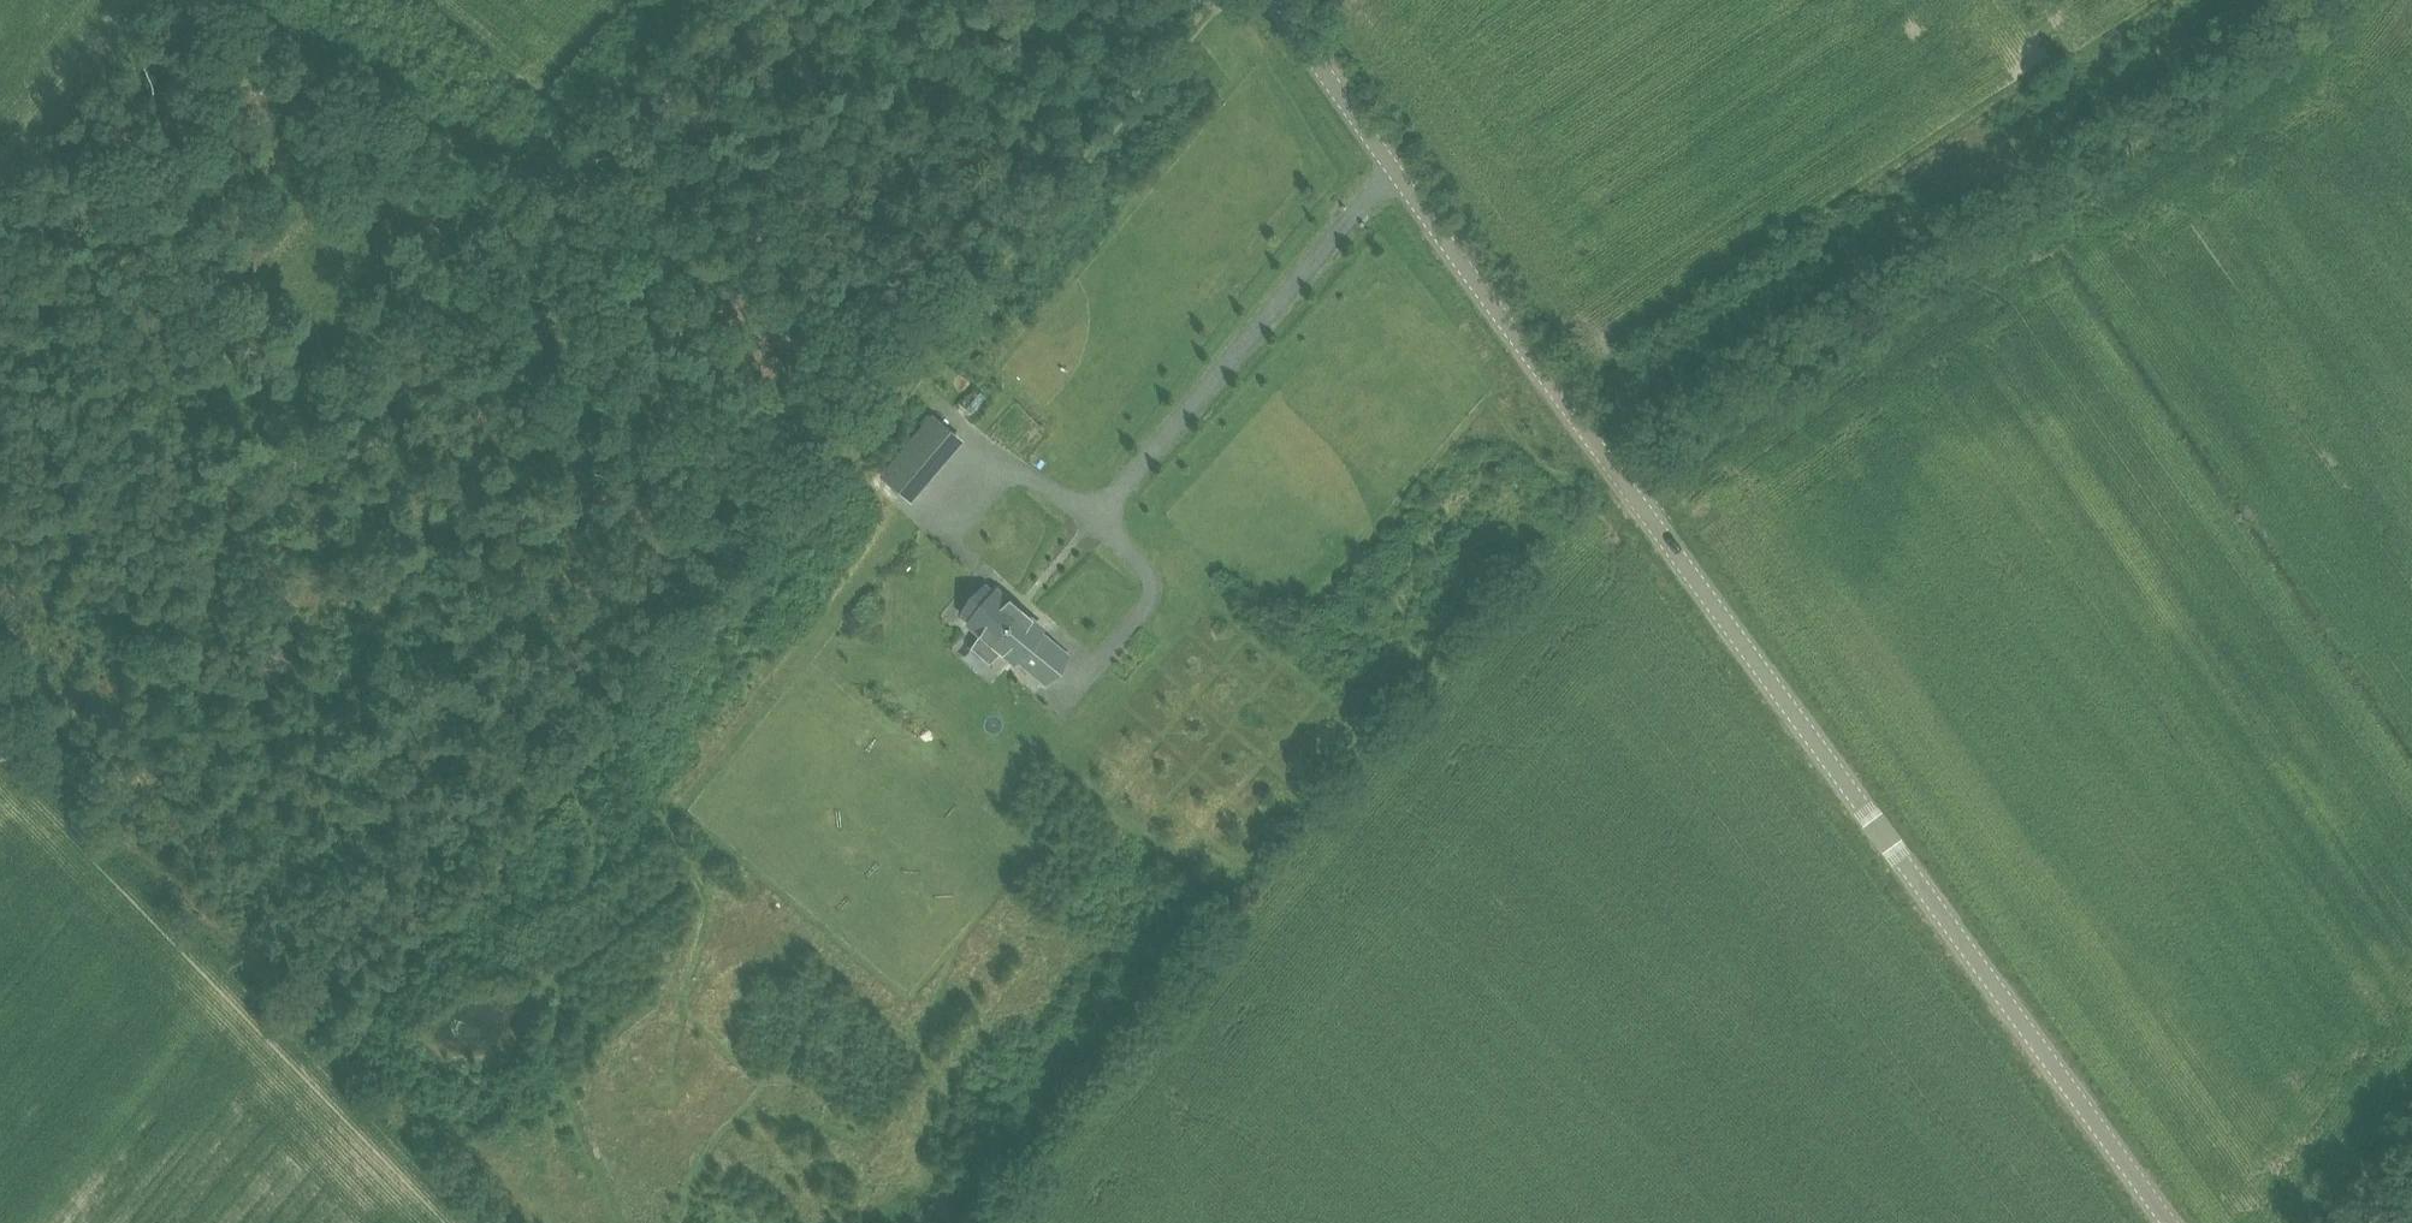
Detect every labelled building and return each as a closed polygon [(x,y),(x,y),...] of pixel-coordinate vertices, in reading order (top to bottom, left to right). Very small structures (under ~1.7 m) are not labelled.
[(908,498),(925,477),(926,476),(959,438),(933,415),(882,475),(908,498)] [(980,631),(979,632),(1002,651),(1003,650),(1014,660),(1017,656),(1046,681),(1067,656),(1038,632),(1041,629),(1030,619),(1031,618),(1008,598),(1007,600),(995,590),(992,594),(984,586),(963,611),(972,618),(969,621),(980,631)]
